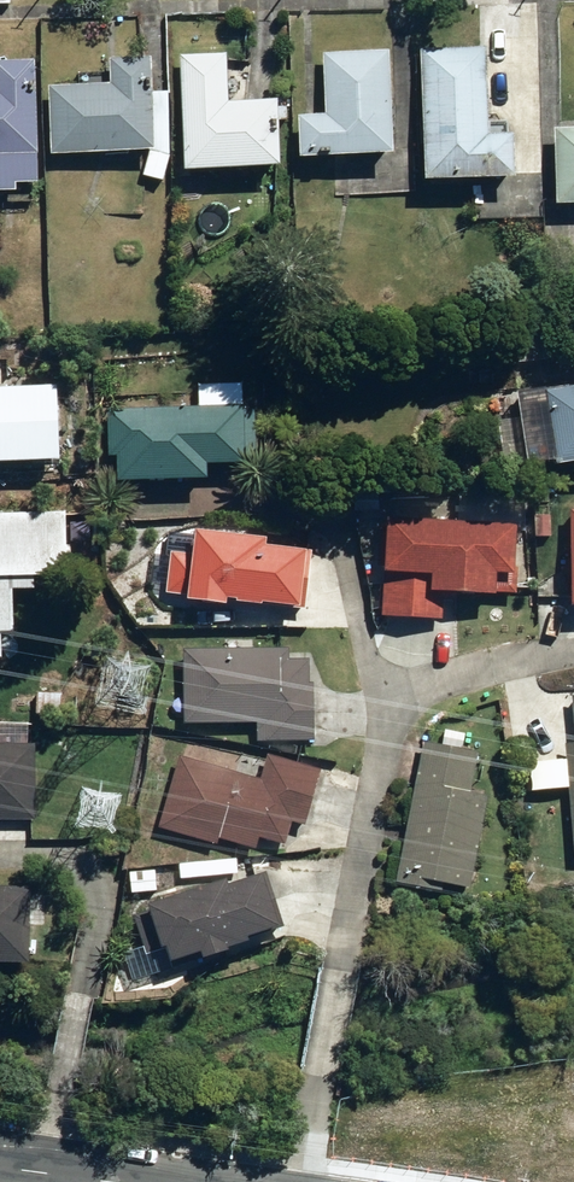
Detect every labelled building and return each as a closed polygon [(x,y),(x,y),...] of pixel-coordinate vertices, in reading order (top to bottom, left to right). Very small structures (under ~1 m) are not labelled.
[(484,53),(415,53),(414,188),(507,188),(508,140),(483,140),(484,53)] [(292,119),(291,164),(386,161),(385,55),(319,56),(319,118),(292,119)] [(175,59),(178,177),(272,174),(270,106),(223,107),(222,58),(175,59)] [(41,90),(44,160),(148,157),(145,62),(103,64),(104,88),(41,90)] [(30,64),(0,65),(0,198),(10,197),(10,190),(33,189),(30,64)] [(548,211),(573,210),(573,132),(546,133),(548,211)] [(192,384),(192,414),(110,414),(110,485),(197,486),(197,469),(240,470),(240,384),(192,384)] [(508,397),(518,477),(573,470),(573,389),(508,397)] [(0,396),(0,471),(50,470),(49,395),(0,396)] [(417,510),(375,510),(368,580),(378,581),(374,621),(437,627),(439,603),(488,608),(489,598),(512,601),(515,532),(417,529),(417,510)] [(566,513),(563,613),(573,614),(573,513),(566,513)] [(9,646),(10,600),(29,601),(29,586),(62,586),(63,519),(0,518),(0,646),(9,646)] [(262,543),(169,534),(161,600),(179,602),(178,612),(221,616),(222,610),(299,617),(304,557),(262,553),(262,543)] [(312,658),(182,652),(179,731),(254,734),(253,743),(308,745),(312,658)] [(566,700),(570,748),(566,748),(573,856),(573,699),(566,700)] [(439,747),(419,744),(394,887),(463,899),(479,803),(468,801),(476,756),(461,753),(464,736),(442,732),(439,747)] [(29,822),(30,752),(0,752),(0,822),(29,822)] [(256,780),(180,759),(156,833),(215,849),(218,838),(283,850),(289,828),(303,832),(319,775),(262,759),(256,780)] [(563,767),(529,765),(526,794),(561,797),(563,767)] [(155,871),(126,874),(129,900),(158,897),(155,871)] [(279,943),(258,875),(134,913),(155,980),(279,943)] [(23,971),(24,914),(25,895),(0,894),(0,971),(23,971)]
